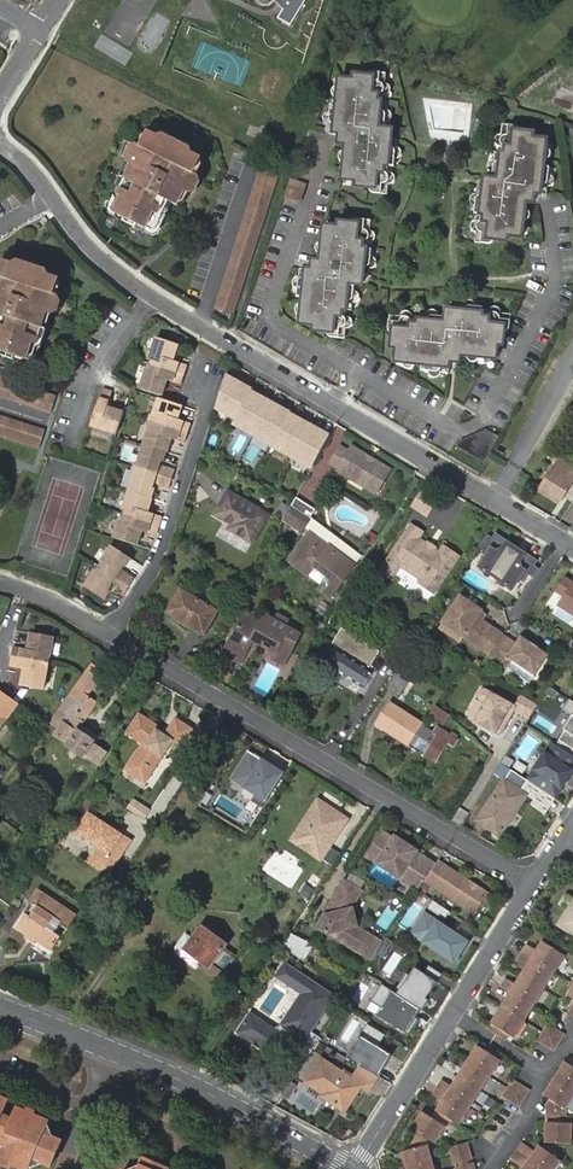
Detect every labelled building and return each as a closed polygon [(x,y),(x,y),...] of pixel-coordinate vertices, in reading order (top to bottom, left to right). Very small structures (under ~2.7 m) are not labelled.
[(281,4),(283,7),(279,15),(292,23),(307,0),(277,0),(281,4)] [(388,78),(369,76),(356,75),(356,80),(345,79),(341,78),(340,86),(339,98),(338,105),(332,104),(332,112),(330,124),(329,132),(341,133),(353,134),(352,143),(348,143),(347,150),(346,162),(344,179),(359,181),(358,186),(371,187),(390,190),(390,185),(391,173),(389,172),(390,166),(396,166),(397,159),(398,147),(399,139),(393,139),(380,137),(381,128),(386,129),(387,122),(388,110),(389,102),(383,101),(384,95),(386,96),(387,84),(388,78)] [(394,130),(386,129),(381,128),(380,137),(393,139),(394,130)] [(493,173),(493,179),(498,180),(497,188),(484,187),(478,186),(477,194),(476,206),(475,213),(481,214),(480,220),(478,220),(477,233),(476,237),(495,239),(507,241),(508,235),(522,237),(524,221),(526,208),(527,201),(522,201),(523,191),(535,193),(547,194),(548,186),(549,175),(550,167),(544,166),(545,159),(546,147),(547,140),(533,138),(533,132),(520,131),(502,130),(502,135),(500,147),(502,147),(502,153),(496,153),(495,161),(493,173)] [(177,203),(185,188),(189,190),(197,173),(193,172),(200,157),(181,147),(178,152),(164,145),(166,141),(146,131),(139,145),(135,143),(127,159),(132,161),(111,206),(155,228),(169,199),(177,203)] [(353,134),(341,133),(340,142),(348,143),(352,143),(353,134)] [(234,310),(278,170),(259,164),(216,304),(234,310)] [(498,180),(493,179),(485,179),(484,187),(497,188),(498,180)] [(307,185),(292,180),(286,197),(301,203),(307,185)] [(534,202),(535,193),(523,191),(522,201),(527,201),(534,202)] [(356,291),(356,284),(351,283),(352,275),(365,276),(371,277),(372,269),(373,257),(374,249),(368,249),(368,243),(370,243),(372,230),(372,225),(354,224),(341,222),(340,227),(326,226),(324,243),(323,254),(322,262),(326,263),(325,271),(313,270),(301,269),(300,277),(299,289),(298,296),(304,297),(303,304),(302,316),(301,323),(316,325),(315,331),(328,332),(347,334),(347,329),(349,317),(347,316),(347,311),(353,311),(354,303),(356,291)] [(23,265),(3,259),(0,267),(0,297),(2,298),(0,303),(0,349),(31,360),(48,309),(52,311),(58,292),(54,291),(59,276),(38,270),(37,274),(22,269),(23,265)] [(314,262),(313,270),(325,271),(326,263),(322,262),(314,262)] [(38,270),(23,265),(22,269),(37,274),(38,270)] [(351,283),(356,284),(364,285),(365,276),(352,275),(351,283)] [(445,323),(446,318),(439,317),(427,316),(419,315),(418,321),(412,320),(412,318),(400,317),(395,316),(393,334),(392,348),(397,348),(396,362),(403,363),(415,365),(422,365),(421,371),(429,372),(441,373),(449,374),(450,362),(452,350),(461,351),(460,356),(467,357),(480,358),(496,360),(497,345),(503,346),(504,333),(506,315),(489,313),(488,315),(482,314),(483,308),(475,307),(463,306),(455,305),(455,311),(453,324),(445,323)] [(446,310),(446,318),(445,323),(453,324),(455,311),(446,310)] [(188,371),(191,361),(173,356),(178,342),(158,335),(150,359),(188,371)] [(460,363),(460,356),(461,351),(452,350),(450,362),(460,363)] [(167,375),(185,381),(188,371),(150,359),(141,384),(162,390),(167,375)] [(50,411),(56,396),(42,391),(43,389),(0,375),(0,395),(50,411)] [(102,385),(89,421),(118,431),(125,409),(107,403),(111,388),(102,385)] [(293,433),(302,415),(252,389),(243,406),(293,433)] [(157,418),(192,429),(195,420),(180,415),(185,401),(165,395),(157,418)] [(39,446),(44,430),(0,416),(0,433),(39,446)] [(256,425),(241,416),(235,426),(250,435),(256,425)] [(149,441),(169,448),(174,434),(189,438),(192,429),(157,418),(149,441)] [(490,454),(499,436),(486,429),(459,443),(456,448),(484,463),(490,454)] [(141,466),(176,477),(178,468),(164,463),(169,448),(149,441),(141,466)] [(390,469),(375,460),(373,464),(365,459),(367,455),(352,446),(349,452),(341,446),(331,463),(339,468),(338,470),(350,478),(351,474),(366,483),(364,486),(376,493),(390,469)] [(373,464),(375,460),(367,455),(365,459),(373,464)] [(314,501),(321,490),(323,491),(337,467),(321,458),(300,493),(314,501)] [(560,460),(540,491),(559,503),(572,481),(572,468),(560,460)] [(134,489),(154,495),(159,481),(173,485),(176,477),(141,466),(134,489)] [(350,478),(364,486),(366,483),(351,474),(350,478)] [(126,512),(161,524),(164,515),(149,510),(154,495),(134,489),(126,512)] [(229,491),(216,515),(232,525),(229,530),(253,544),(270,516),(229,491)] [(316,510),(296,497),(294,501),(291,506),(298,510),(311,518),(316,510)] [(298,510),(291,506),(283,520),(293,526),(294,522),(305,528),(311,518),(298,510)] [(143,528),(158,533),(161,524),(126,512),(118,537),(138,543),(143,528)] [(311,518),(305,528),(311,533),(353,564),(360,554),(311,518)] [(294,522),(293,526),(303,531),(305,528),(294,522)] [(440,553),(434,549),(432,552),(426,547),(428,545),(418,538),(422,532),(412,525),(388,561),(398,568),(401,564),(423,579),(421,583),(434,592),(458,556),(444,547),(440,553)] [(493,537),(487,534),(481,543),(486,547),(483,551),(482,553),(487,557),(480,566),(484,568),(483,570),(485,572),(487,572),(488,571),(506,583),(505,584),(506,586),(509,586),(510,585),(513,588),(519,578),(525,581),(529,574),(534,578),(540,569),(536,566),(539,560),(525,551),(523,555),(516,556),(511,556),(509,550),(508,545),(510,541),(496,532),(493,537)] [(296,553),(315,567),(329,577),(320,590),(331,598),(356,566),(311,533),(296,553)] [(100,565),(133,585),(139,576),(124,567),(131,556),(113,545),(100,565)] [(523,555),(508,545),(509,550),(511,556),(516,556),(523,555)] [(308,576),(315,567),(296,553),(289,562),(308,576)] [(391,578),(398,568),(388,561),(381,571),(391,578)] [(112,584),(127,594),(133,585),(100,565),(88,584),(105,595),(112,584)] [(566,576),(556,591),(564,597),(558,605),(572,616),(572,581),(566,576)] [(205,634),(218,611),(181,590),(168,613),(205,634)] [(463,635),(490,654),(502,637),(486,627),(488,624),(482,620),(478,618),(483,611),(461,596),(440,627),(452,635),(455,630),(463,635)] [(487,613),(483,611),(478,618),(482,620),(487,613)] [(278,651),(289,656),(301,634),(287,627),(291,620),(278,614),(275,620),(266,616),(265,619),(259,616),(255,623),(249,620),(245,629),(240,627),(233,641),(249,650),(254,641),(256,638),(261,641),(260,644),(277,653),(278,651)] [(245,629),(249,620),(245,618),(240,627),(245,629)] [(502,637),(503,634),(488,624),(486,627),(502,637)] [(409,626),(400,642),(408,647),(418,632),(409,626)] [(460,641),(463,635),(455,630),(452,635),(460,641)] [(369,664),(377,652),(342,631),(332,647),(336,651),(327,665),(364,688),(373,672),(376,668),(369,664)] [(18,657),(56,664),(61,638),(39,634),(36,644),(39,644),(38,649),(36,648),(20,645),(18,657)] [(490,654),(489,655),(508,668),(513,660),(536,675),(550,655),(539,648),(538,649),(531,644),(532,643),(522,636),(517,644),(503,634),(502,637),(490,654)] [(240,667),(249,650),(233,641),(224,658),(240,667)] [(385,657),(400,666),(404,659),(410,651),(394,642),(385,657)] [(284,665),(289,656),(278,651),(277,653),(274,659),(284,665)] [(56,664),(18,657),(15,666),(32,670),(34,670),(33,675),(31,674),(30,684),(51,688),(56,664)] [(536,675),(513,660),(508,668),(530,683),(536,675)] [(398,669),(388,684),(402,693),(412,678),(409,676),(413,669),(403,662),(398,669)] [(91,710),(82,704),(103,673),(95,668),(77,693),(68,705),(55,724),(59,727),(62,723),(76,732),(77,730),(80,725),(91,710)] [(539,705),(522,695),(516,706),(485,688),(481,689),(478,695),(478,699),(484,703),(474,721),(496,734),(497,732),(502,734),(515,710),(530,719),(539,705)] [(5,690),(0,697),(0,700),(1,700),(0,701),(0,716),(11,724),(25,704),(5,690)] [(569,700),(563,709),(572,715),(572,703),(569,700)] [(377,725),(410,745),(423,725),(423,724),(391,703),(377,725)] [(275,707),(270,705),(267,711),(271,713),(275,707)] [(436,705),(431,713),(445,722),(450,714),(436,705)] [(167,731),(139,713),(126,733),(142,744),(125,770),(137,778),(154,752),(162,757),(173,741),(182,747),(193,730),(176,718),(167,731)] [(0,716),(0,739),(11,724),(0,716)] [(556,745),(572,756),(572,720),(556,745)] [(76,732),(62,723),(54,735),(68,744),(67,746),(73,749),(70,754),(75,758),(78,753),(84,757),(85,756),(98,765),(107,753),(94,743),(95,742),(98,737),(80,725),(77,730),(76,732)] [(423,725),(410,745),(426,755),(436,762),(449,743),(455,747),(460,739),(443,728),(439,735),(434,732),(423,725)] [(434,732),(439,735),(443,728),(438,725),(434,732)] [(533,785),(555,800),(572,773),(572,771),(571,770),(572,767),(572,756),(556,745),(552,743),(542,757),(543,764),(546,766),(533,785)] [(285,773),(248,750),(230,780),(267,803),(285,773)] [(154,752),(137,778),(145,784),(162,757),(154,752)] [(506,756),(501,764),(509,769),(513,761),(506,756)] [(527,796),(505,781),(478,821),(489,828),(490,828),(501,835),(527,796)] [(135,798),(128,809),(146,820),(153,809),(135,798)] [(347,820),(319,801),(293,841),(322,860),(347,820)] [(112,834),(115,830),(88,812),(75,832),(98,848),(88,863),(108,876),(124,852),(114,846),(119,839),(112,834)] [(131,841),(115,830),(112,834),(119,839),(114,846),(124,852),(131,841)] [(400,874),(420,888),(425,881),(434,867),(435,866),(416,853),(418,851),(396,836),(394,839),(383,832),(369,854),(380,861),(381,860),(401,873),(400,874)] [(435,866),(436,863),(418,851),(416,853),(435,866)] [(367,856),(419,890),(420,888),(400,874),(401,873),(381,860),(380,861),(369,854),(367,856)] [(448,868),(438,861),(436,863),(435,866),(434,867),(444,874),(448,868)] [(425,881),(474,914),(487,894),(448,868),(444,874),(434,867),(425,881)] [(316,927),(372,960),(384,941),(359,926),(353,907),(363,891),(344,880),(334,896),(339,899),(336,904),(331,901),(316,927)] [(425,894),(429,887),(425,884),(420,891),(425,894)] [(31,916),(26,913),(17,927),(28,934),(29,932),(37,937),(36,939),(52,950),(61,936),(55,932),(61,922),(69,927),(77,916),(38,890),(30,901),(32,903),(38,906),(31,916)] [(420,901),(425,894),(420,891),(415,898),(420,901)] [(339,899),(334,896),(331,901),(336,904),(339,899)] [(32,903),(26,913),(31,916),(38,906),(32,903)] [(462,952),(468,942),(438,922),(430,916),(417,935),(425,940),(424,942),(455,963),(462,952)] [(223,950),(226,945),(202,927),(186,949),(210,966),(208,970),(220,979),(235,959),(223,950)] [(291,933),(282,946),(304,961),(315,946),(291,933)] [(522,953),(554,973),(564,955),(543,942),(540,947),(541,951),(539,953),(537,952),(527,945),(522,953)] [(543,990),(554,973),(522,953),(517,960),(527,967),(530,968),(528,971),(525,971),(521,976),(543,990)] [(305,1040),(334,996),(285,963),(276,976),(302,994),(282,1025),(305,1040)] [(444,975),(432,967),(426,975),(417,969),(399,995),(422,1009),(444,975)] [(532,1007),(543,990),(521,976),(519,981),(520,985),(518,987),(516,985),(505,979),(501,987),(511,993),(532,1007)] [(406,1034),(422,1009),(384,985),(373,1001),(382,1007),(377,1015),(406,1034)] [(228,995),(235,999),(240,992),(233,988),(228,995)] [(523,1021),(532,1007),(511,993),(506,1001),(507,1005),(504,1009),(523,1021)] [(523,1021),(504,1009),(501,1015),(497,1015),(489,1029),(508,1040),(511,1036),(514,1038),(524,1022),(523,1021)] [(285,1036),(250,1013),(237,1032),(272,1055),(285,1036)] [(386,1034),(369,1025),(350,1060),(361,1066),(379,1076),(380,1077),(392,1055),(378,1048),(386,1034)] [(548,1026),(543,1033),(558,1043),(563,1035),(551,1028),(548,1026)] [(558,1043),(543,1033),(538,1041),(553,1051),(558,1043)] [(470,1065),(488,1077),(489,1078),(500,1061),(497,1058),(500,1053),(488,1046),(485,1051),(478,1046),(472,1056),(473,1060),(470,1065)] [(379,1076),(361,1066),(353,1079),(322,1058),(307,1082),(328,1096),(326,1099),(345,1111),(362,1086),(363,1085),(364,1083),(372,1088),(379,1076)] [(572,1066),(565,1062),(562,1068),(563,1072),(558,1074),(555,1079),(572,1090),(572,1065),(572,1066)] [(458,1078),(479,1092),(488,1077),(470,1065),(466,1071),(462,1071),(458,1078)] [(437,1089),(469,1109),(479,1092),(458,1078),(455,1083),(456,1087),(454,1089),(452,1088),(442,1081),(437,1089)] [(572,1097),(572,1090),(555,1079),(552,1084),(552,1089),(548,1090),(544,1096),(551,1100),(547,1106),(547,1115),(565,1116),(565,1109),(572,1097)] [(513,1082),(508,1089),(523,1099),(528,1091),(513,1082)] [(363,1085),(362,1086),(369,1091),(372,1088),(364,1083),(363,1085)] [(437,1112),(452,1122),(458,1126),(469,1109),(437,1089),(432,1097),(442,1103),(445,1105),(443,1107),(440,1108),(437,1112)] [(523,1099),(508,1089),(504,1097),(507,1099),(519,1106),(523,1099)] [(52,1120),(21,1107),(16,1119),(5,1114),(10,1102),(0,1097),(0,1147),(2,1148),(0,1154),(0,1162),(13,1167),(15,1163),(28,1168),(31,1168),(36,1158),(53,1165),(65,1140),(57,1137),(51,1123),(52,1120)] [(412,1150),(426,1147),(429,1142),(434,1145),(435,1143),(444,1128),(447,1129),(452,1122),(437,1112),(432,1120),(424,1115),(421,1121),(417,1121),(411,1131),(418,1136),(411,1148),(412,1150)] [(565,1124),(565,1116),(547,1115),(547,1123),(546,1130),(549,1134),(546,1136),(546,1144),(571,1145),(571,1124),(565,1124)] [(545,1168),(553,1168),(560,1159),(543,1146),(539,1152),(536,1151),(521,1141),(516,1148),(545,1168)] [(449,1150),(452,1157),(469,1153),(466,1145),(449,1150)] [(431,1163),(426,1147),(412,1150),(405,1152),(407,1158),(404,1161),(406,1168),(409,1168),(431,1163)] [(516,1148),(510,1156),(525,1166),(523,1168),(545,1168),(516,1148)] [(469,1153),(452,1157),(454,1166),(471,1162),(469,1153)] [(142,1156),(136,1168),(171,1168),(142,1156)]
